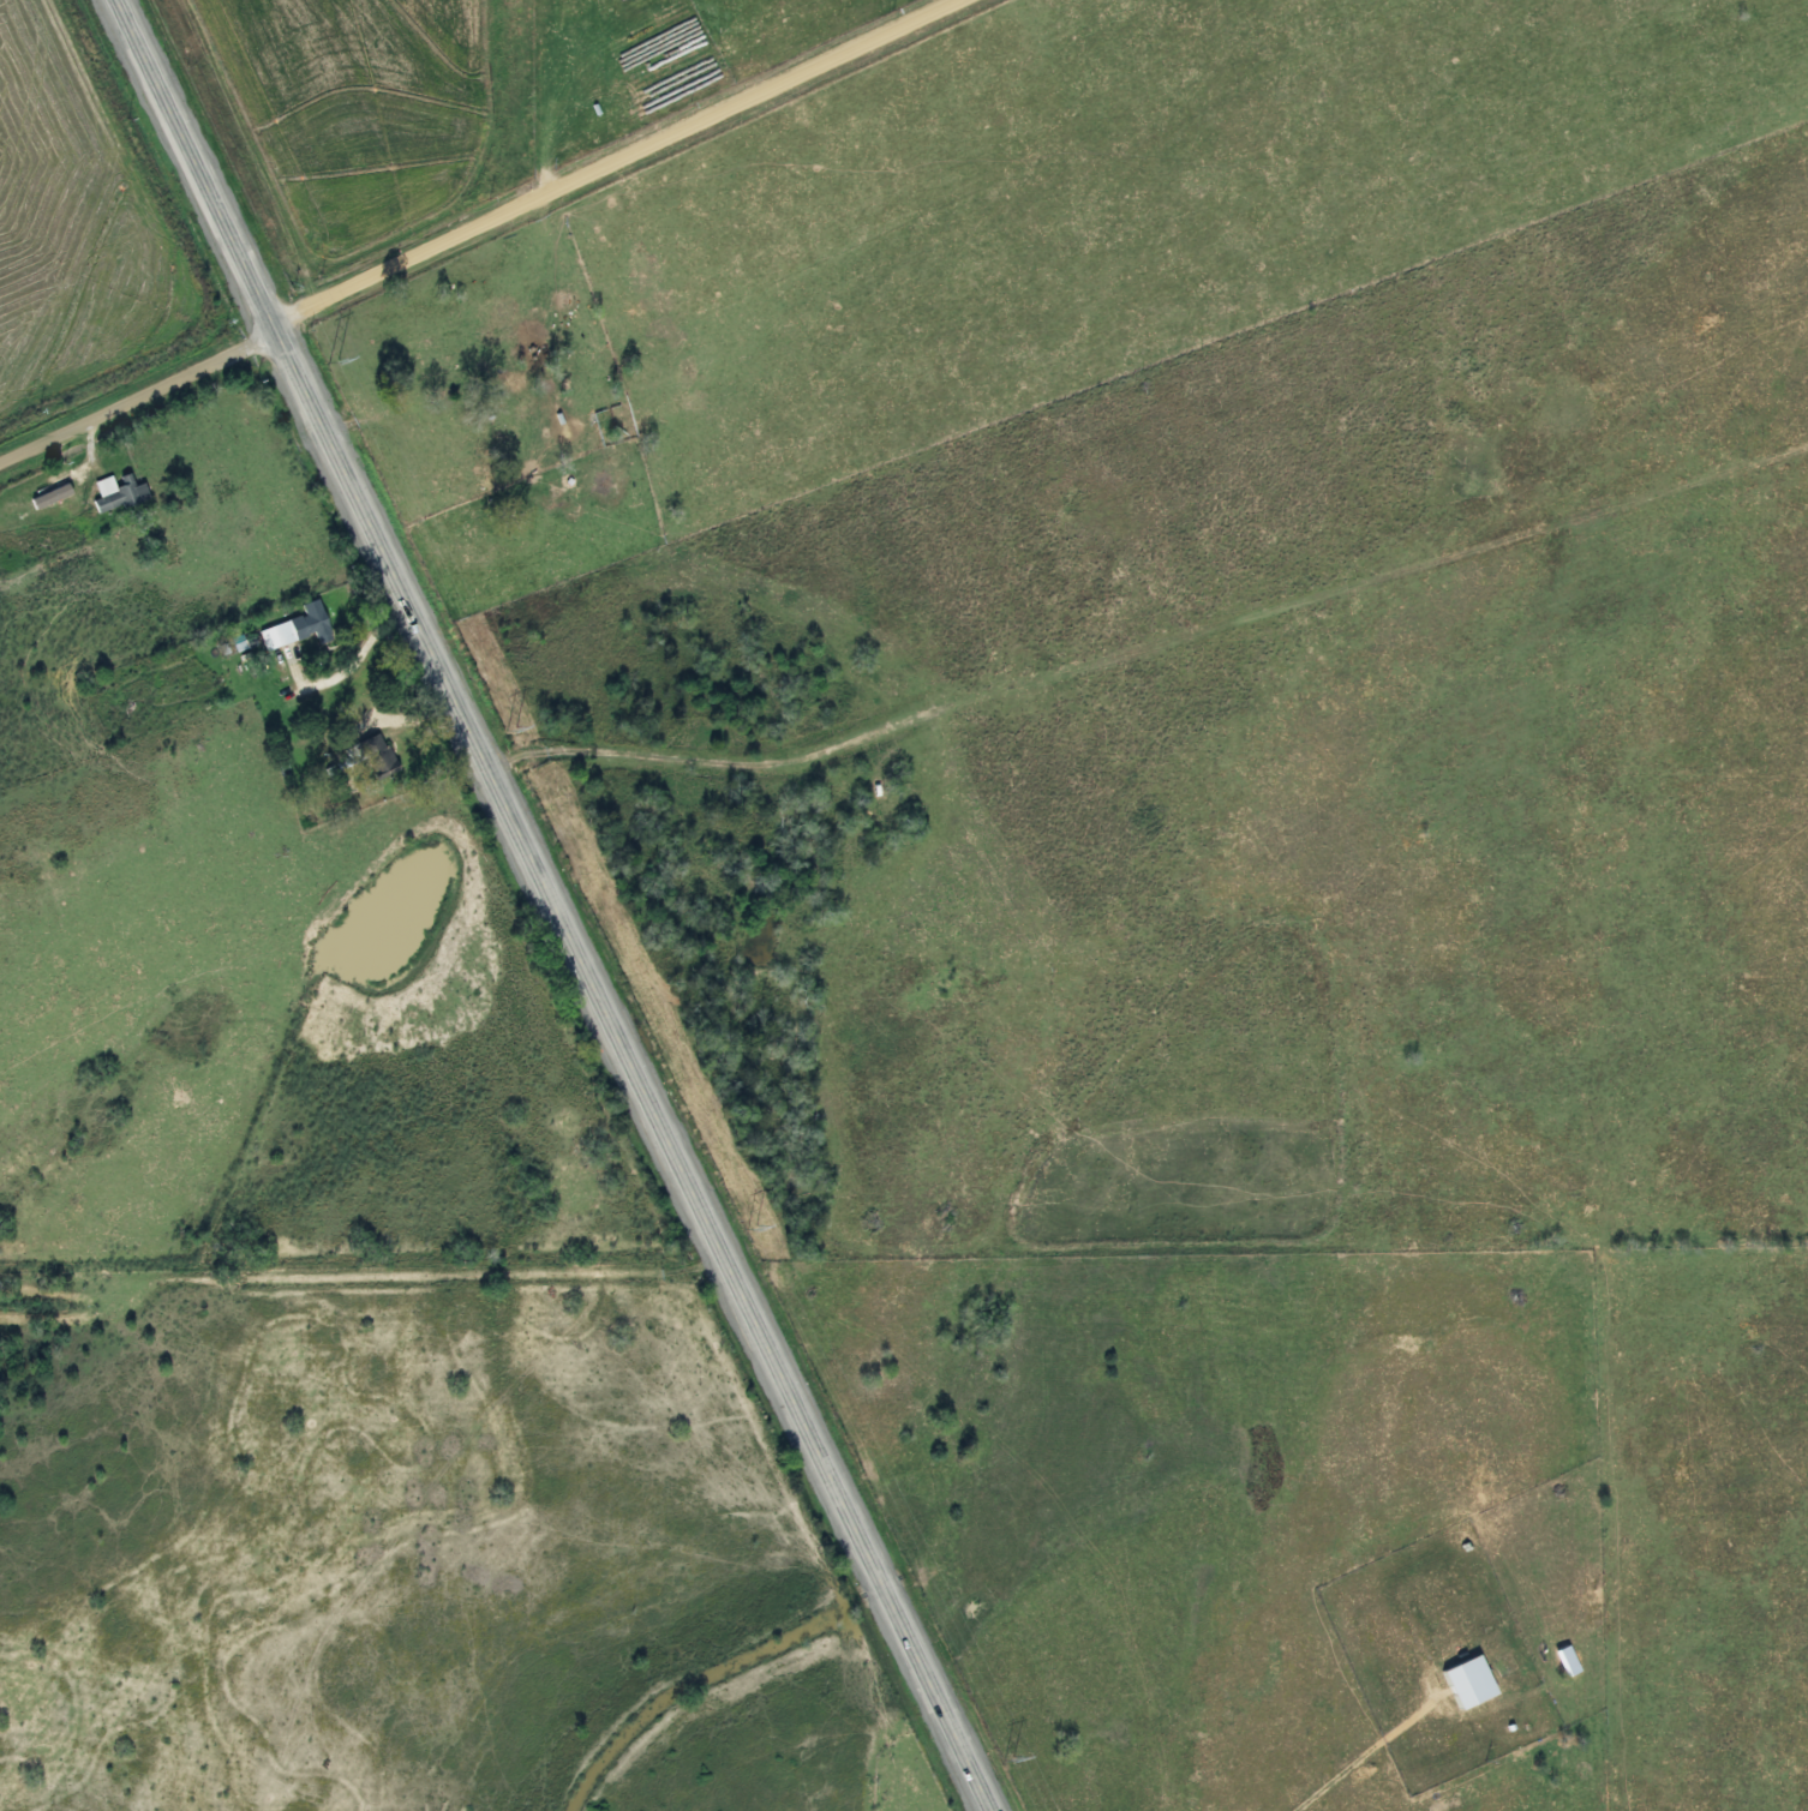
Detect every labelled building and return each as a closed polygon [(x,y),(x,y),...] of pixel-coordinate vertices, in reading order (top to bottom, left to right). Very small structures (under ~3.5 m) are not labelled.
[(136,485),(132,470),(90,483),(99,514),(151,498),(147,481),(136,485)] [(304,635),(307,643),(320,639),(307,599),(290,605),(294,616),(249,631),(256,652),(304,635)] [(363,776),(388,765),(373,732),(348,744),(363,776)]
